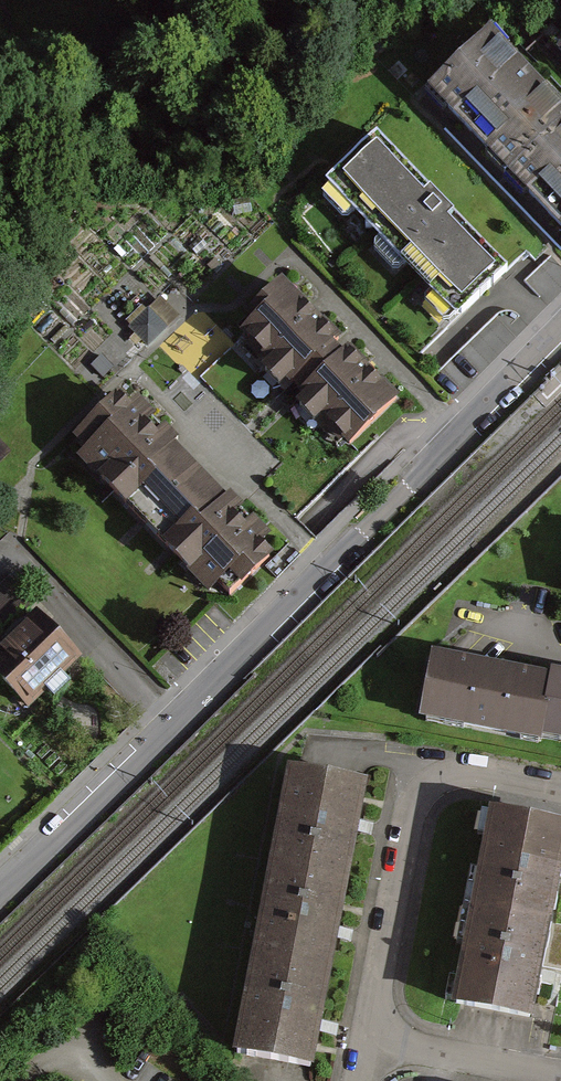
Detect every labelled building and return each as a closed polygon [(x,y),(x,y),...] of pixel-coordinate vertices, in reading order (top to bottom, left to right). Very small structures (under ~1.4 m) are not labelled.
[(542,5),(560,22),(560,0),(547,0),(542,5)] [(560,134),(560,127),(480,48),(419,109),(503,192),(560,134)] [(371,208),(374,211),(375,228),(389,227),(398,236),(387,246),(409,269),(420,259),(445,285),(435,294),(457,318),(467,308),(472,313),(522,266),(393,131),(343,179),(346,182),(337,191),(361,216),(371,208)] [(503,192),(560,249),(560,134),(503,192)] [(237,337),(347,447),(396,398),(280,281),(249,312),(256,319),(237,337)] [(85,456),(151,524),(205,471),(180,445),(185,440),(175,429),(170,434),(155,419),(162,412),(147,396),(140,403),(131,394),(85,439),(94,448),(85,456)] [(233,500),(205,471),(151,524),(216,592),(224,584),(238,598),(285,554),(273,542),(280,535),(263,517),(256,524),(245,512),(252,505),(240,493),(233,500)] [(17,572),(0,588),(0,633),(40,596),(17,572)] [(89,657),(44,611),(0,654),(0,676),(34,711),(89,657)] [(431,654),(419,720),(541,743),(541,739),(553,677),(431,654)] [(560,743),(560,672),(554,671),(553,677),(541,739),(560,743)] [(377,778),(294,761),(275,858),(358,874),(377,778)] [(492,809),(471,904),(550,921),(560,871),(560,824),(492,809)] [(256,950),(339,966),(358,874),(274,858),(256,950)] [(529,1020),(550,921),(471,904),(450,1003),(529,1020)] [(236,1048),(320,1065),(339,966),(256,950),(236,1048)]
